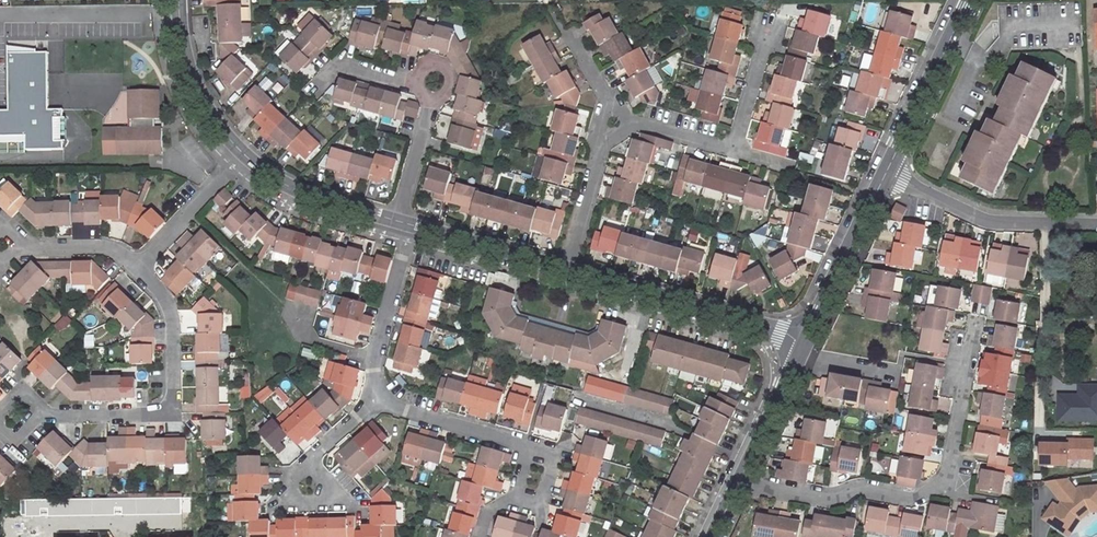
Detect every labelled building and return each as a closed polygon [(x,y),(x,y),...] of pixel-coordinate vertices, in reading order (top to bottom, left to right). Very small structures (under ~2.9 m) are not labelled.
[(205,6),(219,6),(219,25),(241,24),(240,5),(232,5),(232,0),(205,0),(205,6)] [(800,23),(798,30),(819,36),(824,38),(830,17),(809,11),(805,24),(800,23)] [(743,26),(739,25),(741,17),(724,12),(717,38),(738,44),(743,26)] [(914,32),(909,31),(913,17),(891,12),(885,32),(901,37),(912,40),(914,32)] [(303,33),(297,39),(314,55),(332,35),(326,30),(316,20),(309,13),(296,26),(303,33)] [(601,15),(584,24),(588,31),(591,29),(600,46),(619,35),(610,19),(604,22),(601,15)] [(329,27),(319,17),(316,20),(326,30),(329,27)] [(356,20),(349,42),(373,49),(379,32),(380,26),(370,23),(356,20)] [(370,21),(370,23),(380,26),(379,32),(382,33),(385,25),(370,21)] [(415,33),(408,55),(417,57),(419,47),(430,50),(431,47),(436,29),(427,27),(428,24),(418,22),(415,33)] [(239,49),(234,43),(242,43),(241,24),(219,25),(221,56),(228,62),(233,56),(239,49)] [(385,25),(382,33),(387,34),(388,29),(397,32),(398,28),(385,25)] [(436,29),(431,47),(441,50),(449,52),(448,55),(452,62),(466,53),(455,33),(455,31),(437,27),(436,29)] [(387,34),(383,49),(408,56),(408,55),(415,33),(406,30),(405,34),(397,32),(388,29),(387,34)] [(790,48),(788,56),(805,61),(808,53),(813,54),(819,36),(798,30),(793,49),(790,48)] [(882,31),(876,52),(901,60),(903,53),(897,51),(901,37),(885,32),(882,31)] [(619,35),(600,46),(604,53),(609,50),(616,62),(633,52),(622,33),(619,35)] [(540,36),(522,45),(533,65),(556,52),(552,45),(547,48),(540,36)] [(717,38),(711,60),(720,62),(718,72),(735,77),(740,60),(734,58),(738,44),(717,38)] [(279,58),(296,73),(314,55),(297,39),(291,45),(286,39),(274,52),(279,58)] [(7,47),(8,110),(0,110),(0,136),(26,135),(26,150),(63,150),(63,142),(54,142),(54,117),(63,117),(63,109),(49,109),(48,52),(34,52),(34,47),(7,47)] [(633,52),(616,62),(619,69),(625,66),(631,78),(645,70),(651,67),(640,48),(633,52)] [(562,74),(554,63),(560,59),(556,52),(533,65),(544,84),(548,82),(562,74)] [(876,52),(870,74),(883,77),(889,79),(893,65),(899,67),(901,60),(876,52)] [(466,53),(452,62),(456,69),(470,61),(466,53)] [(228,62),(218,72),(238,91),(249,78),(244,72),(246,69),(233,56),(228,62)] [(779,67),(777,76),(798,82),(801,83),(807,62),(805,61),(788,56),(784,69),(779,67)] [(461,84),(458,95),(460,95),(476,100),(479,91),(482,81),(470,61),(456,69),(459,76),(462,77),(461,84)] [(1004,117),(999,124),(1020,135),(1023,136),(1025,137),(1029,129),(1032,131),(1053,89),(1049,87),(1054,78),(1028,65),(1024,75),(1021,73),(1018,79),(1013,77),(999,106),(1004,109),(1001,115),(1004,117)] [(631,78),(626,81),(636,97),(639,95),(643,103),(655,106),(656,102),(659,95),(645,70),(631,78)] [(708,70),(702,91),(723,97),(726,84),(732,86),(735,77),(718,72),(708,70)] [(562,74),(548,82),(556,98),(561,95),(565,104),(576,107),(580,94),(567,71),(562,74)] [(863,72),(857,93),(876,98),(883,100),(885,93),(879,91),(883,77),(870,74),(863,72)] [(768,93),(766,101),(775,104),(790,108),(798,82),(777,76),(771,94),(768,93)] [(258,87),(257,86),(243,101),(251,108),(247,112),(255,120),(270,104),(273,101),(264,93),(274,83),(267,77),(258,87)] [(883,77),(879,91),(885,93),(889,79),(883,77)] [(338,79),(333,97),(341,99),(350,102),(349,106),(355,107),(362,86),(338,79)] [(898,100),(905,87),(897,83),(890,96),(898,100)] [(362,86),(355,107),(370,111),(380,115),(386,93),(362,86)] [(697,106),(702,91),(696,89),(692,105),(697,106)] [(144,90),(128,90),(129,119),(130,119),(130,129),(117,129),(117,154),(162,153),(162,128),(149,128),(149,119),(159,119),(158,90),(144,90)] [(703,112),(701,119),(718,124),(720,115),(717,114),(723,97),(702,91),(697,106),(696,110),(703,112)] [(852,91),(846,112),(864,117),(868,104),(874,106),(876,98),(857,93),(852,91)] [(407,104),(400,102),(401,97),(386,93),(380,115),(402,121),(407,104)] [(460,95),(456,110),(461,111),(459,119),(476,124),(482,102),(479,101),(476,100),(460,95)] [(407,104),(405,113),(417,117),(419,110),(414,103),(408,101),(407,104)] [(265,129),(261,134),(268,139),(286,119),(270,104),(255,120),(265,129)] [(765,115),(763,123),(784,129),(788,130),(794,109),(790,108),(775,104),(771,117),(765,115)] [(558,110),(552,131),(557,132),(579,138),(581,131),(575,129),(579,116),(558,110)] [(459,119),(455,118),(448,143),(470,149),(473,139),(477,124),(476,124),(459,119)] [(286,119),(268,139),(273,145),(277,140),(287,150),(302,133),(286,119)] [(840,128),(835,146),(854,152),(856,153),(861,134),(863,135),(866,126),(849,122),(846,130),(840,128)] [(969,173),(965,181),(991,194),(996,185),(999,187),(1019,145),(1016,144),(1020,135),(999,124),(996,123),(994,122),(989,131),(986,130),(983,136),(978,133),(964,164),(969,166),(966,171),(969,173)] [(756,140),(753,149),(784,158),(787,150),(779,147),(784,129),(763,123),(758,141),(756,140)] [(832,146),(835,146),(840,128),(834,127),(828,144),(832,146)] [(497,128),(494,136),(510,142),(513,135),(497,128)] [(117,129),(104,129),(105,154),(117,154),(117,129)] [(302,133),(287,150),(293,155),(297,151),(307,160),(321,145),(305,131),(302,133)] [(576,157),(573,156),(579,138),(557,132),(552,151),(544,148),(542,156),(547,158),(573,165),(576,157)] [(634,140),(629,159),(648,164),(650,164),(655,146),(671,151),(673,142),(642,133),(639,142),(634,140)] [(832,146),(827,161),(850,167),(854,152),(835,146),(832,146)] [(341,172),(339,178),(347,180),(354,155),(333,149),(331,157),(327,156),(320,166),(341,172)] [(801,152),(799,160),(814,163),(815,155),(801,152)] [(354,155),(347,180),(355,182),(356,176),(370,180),(375,161),(354,155)] [(375,161),(370,180),(377,183),(379,176),(392,180),(398,161),(377,155),(375,161)] [(679,173),(677,179),(673,194),(681,196),(685,182),(703,187),(709,166),(691,161),(692,158),(683,156),(679,173)] [(547,158),(541,179),(562,185),(565,171),(571,173),(573,165),(547,158)] [(619,170),(617,178),(638,184),(642,185),(648,164),(629,159),(625,172),(619,170)] [(827,161),(822,176),(845,182),(850,167),(827,161)] [(709,166),(703,187),(724,193),(732,166),(723,164),(721,169),(709,166)] [(751,178),(739,175),(741,168),(732,166),(724,193),(745,199),(751,178)] [(431,169),(425,190),(438,193),(437,199),(444,201),(449,184),(452,175),(431,169)] [(607,189),(605,197),(632,205),(638,184),(617,178),(613,191),(607,189)] [(771,190),(758,186),(760,180),(751,178),(745,199),(744,205),(765,211),(771,190)] [(0,192),(0,202),(2,204),(8,210),(6,212),(12,217),(19,210),(28,201),(9,183),(0,192)] [(449,184),(444,201),(462,207),(461,212),(471,215),(477,193),(478,190),(457,184),(456,186),(449,184)] [(812,185),(808,201),(830,207),(832,198),(834,191),(812,185)] [(224,190),(214,200),(222,208),(232,198),(224,190)] [(477,193),(471,215),(487,219),(493,197),(477,193)] [(120,196),(101,196),(101,202),(101,220),(112,219),(120,219),(120,222),(127,225),(135,205),(120,198),(120,196)] [(493,197),(487,219),(501,223),(508,202),(493,197)] [(28,201),(19,210),(37,228),(37,226),(45,226),(56,226),(56,204),(37,204),(31,198),(28,201)] [(237,200),(225,213),(230,218),(224,224),(235,235),(240,230),(251,219),(246,213),(240,207),(242,205),(237,200)] [(808,201),(803,216),(825,222),(827,215),(830,207),(808,201)] [(71,202),(55,202),(56,204),(56,226),(71,225),(71,222),(79,222),(78,205),(71,205),(71,202)] [(101,202),(85,202),(85,205),(78,205),(79,222),(86,222),(86,225),(101,225),(101,220),(101,202)] [(508,202),(501,223),(517,227),(523,206),(508,202)] [(0,205),(0,206),(6,212),(8,210),(2,204),(0,205)] [(135,205),(127,225),(134,228),(137,225),(143,231),(150,238),(165,223),(152,209),(150,211),(135,205)] [(242,205),(240,207),(246,213),(248,210),(242,205)] [(896,205),(890,217),(900,222),(906,210),(896,205)] [(523,206),(517,227),(532,232),(532,230),(538,210),(523,206)] [(557,213),(538,208),(538,210),(532,230),(551,235),(550,237),(558,239),(566,212),(557,210),(557,213)] [(251,219),(240,230),(252,241),(257,235),(266,243),(275,227),(269,222),(267,224),(261,219),(256,214),(251,219)] [(798,214),(793,229),(815,236),(818,228),(820,221),(803,216),(798,214)] [(898,236),(896,244),(916,248),(922,249),(925,227),(907,224),(906,224),(903,237),(898,236)] [(275,260),(288,264),(290,256),(297,234),(275,227),(266,243),(270,245),(276,247),(275,251),(277,252),(275,260)] [(596,231),(591,249),(599,251),(599,249),(608,251),(618,254),(624,234),(624,233),(605,228),(604,234),(596,231)] [(793,229),(789,244),(806,249),(811,250),(814,242),(815,236),(793,229)] [(188,232),(183,238),(208,261),(215,254),(213,252),(219,245),(204,230),(196,239),(188,232)] [(297,234),(290,256),(303,259),(309,238),(297,234)] [(624,234),(618,254),(617,256),(625,258),(632,260),(638,238),(624,234)] [(185,251),(177,258),(180,261),(193,273),(198,267),(201,269),(208,261),(183,238),(177,244),(185,251)] [(309,238),(303,259),(316,263),(322,244),(322,242),(309,238)] [(638,238),(632,260),(640,263),(647,265),(653,243),(638,238)] [(946,244),(942,266),(959,269),(964,241),(957,240),(956,246),(946,244)] [(964,241),(959,269),(976,272),(980,251),(970,249),(971,242),(964,241)] [(270,245),(266,243),(258,257),(262,259),(270,245)] [(653,243),(647,265),(655,267),(662,269),(668,247),(653,243)] [(322,244),(316,263),(315,266),(329,270),(335,248),(322,244)] [(798,271),(793,263),(804,256),(806,249),(789,244),(787,251),(770,261),(781,280),(798,271)] [(887,256),(886,264),(911,269),(916,248),(896,244),(894,257),(887,256)] [(219,245),(213,252),(215,254),(221,248),(219,245)] [(668,247),(662,269),(670,271),(677,274),(684,251),(668,247)] [(335,248),(329,270),(342,273),(343,271),(348,252),(335,248)] [(684,251),(677,274),(685,276),(687,269),(693,271),(700,273),(705,254),(685,248),(684,251)] [(992,252),(988,273),(1006,277),(1011,249),(1004,248),(1003,254),(992,252)] [(348,252),(343,271),(357,275),(358,273),(361,274),(365,275),(369,258),(362,256),(363,253),(349,249),(348,252)] [(1028,259),(1018,256),(1019,250),(1011,249),(1006,277),(1024,280),(1028,259)] [(806,257),(820,263),(823,256),(809,250),(806,257)] [(737,261),(730,288),(737,290),(749,284),(754,295),(771,286),(760,266),(744,275),(743,273),(744,272),(748,256),(740,254),(737,261)] [(371,277),(371,279),(386,283),(392,261),(377,256),(376,260),(369,258),(365,275),(368,276),(371,277)] [(717,256),(710,277),(724,281),(722,286),(730,288),(737,261),(717,256)] [(92,263),(84,263),(73,263),(73,277),(73,285),(92,284),(98,290),(110,278),(92,260),(92,263)] [(64,261),(57,262),(57,278),(65,277),(64,261)] [(73,261),(64,261),(65,277),(73,277),(73,263),(73,261)] [(180,261),(161,281),(177,296),(196,276),(195,275),(193,273),(180,261)] [(33,262),(22,273),(39,289),(50,278),(57,278),(57,262),(33,262)] [(418,282),(415,293),(434,299),(440,301),(443,292),(436,289),(441,274),(418,268),(416,275),(420,276),(418,282)] [(867,288),(865,296),(890,301),(897,302),(899,294),(892,293),(896,275),(877,271),(873,290),(867,288)] [(22,273),(6,290),(19,302),(24,297),(28,301),(39,289),(22,273)] [(73,277),(65,277),(65,285),(73,285),(73,277)] [(190,285),(195,292),(204,286),(199,279),(190,285)] [(103,301),(101,303),(117,318),(118,317),(132,303),(125,296),(119,289),(121,287),(115,282),(100,298),(103,301)] [(291,283),(286,299),(294,301),(299,286),(296,285),(291,283)] [(975,284),(972,302),(980,303),(983,286),(975,284)] [(299,286),(294,301),(302,304),(307,288),(299,286)] [(991,287),(983,286),(980,303),(988,305),(991,287)] [(121,287),(119,289),(125,296),(128,294),(121,287)] [(961,291),(940,287),(937,306),(958,310),(961,291)] [(307,288),(302,304),(310,306),(314,290),(309,289),(307,288)] [(510,308),(514,295),(492,289),(484,314),(510,308)] [(314,290),(310,306),(318,308),(322,292),(314,290)] [(407,311),(405,317),(427,324),(434,299),(415,293),(411,307),(409,312),(407,311)] [(870,306),(868,319),(887,322),(890,301),(865,296),(864,305),(870,306)] [(204,297),(192,309),(198,316),(201,316),(201,324),(201,334),(220,334),(222,334),(222,314),(204,297)] [(339,308),(336,316),(371,326),(372,318),(363,315),(366,305),(345,299),(342,309),(339,308)] [(995,319),(1017,323),(1020,305),(999,301),(995,319)] [(132,303),(118,317),(132,330),(132,337),(154,337),(154,320),(148,314),(146,316),(140,310),(132,303)] [(929,307),(925,329),(943,333),(945,322),(945,319),(953,321),(955,312),(929,307)] [(510,308),(484,314),(497,337),(516,318),(510,308)] [(63,329),(71,323),(67,316),(58,322),(63,329)] [(337,325),(334,336),(355,342),(358,331),(368,334),(371,326),(336,316),(334,324),(337,325)] [(405,317),(403,324),(405,325),(404,331),(401,343),(420,349),(427,324),(405,317)] [(516,318),(497,337),(522,344),(527,323),(528,321),(516,318)] [(604,321),(600,334),(619,353),(626,327),(604,321)] [(527,323),(522,344),(521,349),(534,353),(541,327),(527,323)] [(996,336),(996,340),(989,339),(988,346),(995,347),(1013,351),(1017,330),(998,326),(996,336)] [(541,327),(534,353),(533,357),(544,360),(545,356),(553,330),(541,327)] [(948,348),(941,347),(942,344),(943,333),(925,329),(922,349),(946,354),(948,348)] [(553,330),(545,356),(554,359),(561,333),(553,330)] [(561,333),(554,359),(569,363),(570,358),(576,337),(561,333)] [(648,333),(644,347),(655,350),(659,336),(648,333)] [(201,334),(198,334),(198,345),(199,354),(195,354),(195,361),(218,361),(218,353),(220,353),(220,352),(220,334),(201,334)] [(222,334),(220,334),(220,352),(228,352),(228,334),(222,334)] [(600,334),(590,338),(596,365),(619,353),(600,334)] [(576,337),(570,358),(596,365),(590,338),(577,335),(576,337)] [(655,350),(652,362),(668,366),(675,340),(659,336),(655,350)] [(154,337),(132,337),(132,364),(152,363),(152,354),(151,345),(155,345),(154,337)] [(675,340),(668,366),(681,370),(688,344),(675,340)] [(401,343),(394,368),(413,373),(414,367),(418,368),(423,349),(420,349),(401,343)] [(0,349),(0,358),(12,369),(21,359),(5,344),(0,349)] [(688,344),(681,370),(696,374),(704,349),(688,344)] [(40,346),(28,359),(33,364),(29,367),(41,378),(56,362),(40,346)] [(317,360),(319,351),(304,347),(301,356),(317,360)] [(981,368),(1009,374),(1013,351),(995,347),(993,355),(988,354),(987,362),(983,361),(981,368)] [(704,349),(696,374),(709,378),(716,352),(704,349)] [(346,354),(340,352),(337,364),(343,366),(346,354)] [(716,352),(709,378),(722,381),(723,378),(728,359),(729,356),(716,352)] [(1022,354),(1021,362),(1031,363),(1032,355),(1022,354)] [(3,379),(12,369),(0,358),(0,376),(3,379)] [(596,365),(570,358),(569,363),(568,364),(598,372),(596,365)] [(728,359),(723,378),(744,384),(750,366),(728,359)] [(218,361),(195,361),(195,368),(199,368),(199,377),(199,387),(218,387),(218,361)] [(56,362),(41,378),(52,389),(55,385),(61,391),(73,378),(56,362)] [(343,366),(337,364),(332,382),(336,384),(334,390),(351,400),(359,371),(343,366)] [(919,365),(915,386),(934,389),(935,379),(936,375),(943,376),(944,369),(919,365)] [(984,378),(983,385),(988,386),(986,394),(1005,397),(1009,374),(981,368),(980,377),(984,378)] [(320,381),(306,372),(303,377),(317,386),(320,381)] [(822,378),(819,395),(843,399),(847,378),(832,375),(831,380),(822,378)] [(589,376),(586,388),(585,391),(592,394),(597,379),(589,376)] [(93,382),(86,383),(86,401),(106,400),(106,377),(93,378),(93,382)] [(121,377),(106,377),(106,400),(121,400),(121,397),(129,397),(128,379),(121,379),(121,377)] [(442,377),(436,399),(442,401),(443,398),(452,400),(462,403),(467,384),(442,377)] [(73,378),(61,391),(72,401),(78,383),(73,378)] [(847,378),(843,399),(858,402),(858,398),(868,400),(871,382),(847,378)] [(241,398),(251,398),(251,380),(241,379),(241,398)] [(597,379),(592,394),(600,396),(605,381),(597,379)] [(605,381),(600,396),(608,398),(612,383),(605,381)] [(881,390),(878,389),(879,383),(871,382),(868,400),(867,403),(866,410),(888,414),(891,392),(881,390)] [(86,383),(78,383),(72,401),(86,401),(86,383)] [(467,384),(462,403),(471,406),(469,413),(478,416),(486,388),(467,383),(467,384)] [(612,383),(608,398),(615,400),(620,385),(612,383)] [(620,385),(615,400),(623,403),(628,387),(620,385)] [(530,399),(532,391),(513,386),(511,393),(530,399)] [(915,386),(911,406),(937,411),(938,404),(931,402),(932,400),(934,389),(915,386)] [(1081,394),(1060,394),(1060,421),(1096,421),(1096,386),(1081,386),(1081,394)] [(218,387),(199,387),(199,397),(199,406),(196,406),(196,413),(203,413),(218,413),(218,387)] [(628,387),(623,403),(631,405),(635,389),(628,387)] [(486,388),(478,416),(486,418),(488,411),(498,414),(504,393),(486,388)] [(268,389),(258,393),(262,401),(271,396),(268,389)] [(635,389),(631,405),(639,407),(643,391),(635,389)] [(324,391),(310,403),(324,418),(325,420),(333,413),(339,407),(341,410),(351,402),(351,400),(334,390),(328,396),(324,391)] [(643,391),(639,407),(647,409),(651,394),(643,391)] [(985,402),(984,406),(982,416),(1001,420),(1005,397),(986,394),(979,392),(978,401),(985,402)] [(524,421),(523,424),(529,426),(535,404),(529,402),(530,399),(511,393),(504,416),(515,418),(524,421)] [(303,394),(289,407),(295,414),(309,401),(303,394)] [(651,394),(647,409),(654,411),(659,396),(651,394)] [(719,394),(715,400),(735,409),(738,403),(719,394)] [(659,396),(654,411),(662,413),(667,398),(659,396)] [(667,398),(662,413),(670,416),(674,400),(667,398)] [(712,398),(706,409),(730,421),(735,409),(715,400),(712,398)] [(305,425),(315,436),(321,431),(318,427),(316,425),(324,418),(310,403),(309,401),(295,414),(305,425)] [(541,406),(535,427),(541,429),(542,426),(551,429),(559,431),(565,408),(549,404),(548,408),(541,406)] [(289,407),(275,420),(281,427),(295,414),(289,407)] [(580,407),(575,423),(583,425),(588,409),(580,407)] [(588,409),(583,425),(591,427),(596,412),(588,409)] [(706,409),(701,419),(704,421),(725,431),(730,421),(706,409)] [(596,412),(591,427),(599,429),(603,414),(596,412)] [(218,413),(203,413),(204,440),(208,440),(221,440),(225,440),(225,413),(218,413)] [(288,435),(296,443),(303,437),(305,439),(308,442),(315,436),(305,425),(295,414),(281,427),(288,435)] [(603,414),(599,429),(607,432),(611,416),(603,414)] [(611,416),(607,432),(614,434),(619,418),(611,416)] [(912,416),(908,434),(936,439),(938,431),(932,430),(934,420),(912,416)] [(325,420),(324,418),(316,425),(318,427),(325,420)] [(619,418),(614,434),(622,436),(627,421),(619,418)] [(902,429),(908,431),(911,419),(905,418),(902,429)] [(795,432),(794,440),(814,443),(820,444),(824,423),(805,419),(802,430),(802,433),(795,432)] [(285,448),(280,443),(288,435),(281,427),(275,420),(260,433),(279,455),(285,448)] [(373,421),(368,426),(370,427),(364,433),(355,440),(370,457),(385,445),(383,442),(388,438),(373,421)] [(627,421),(622,436),(630,438),(635,423),(627,421)] [(704,421),(697,435),(718,445),(725,431),(704,421)] [(635,423),(630,438),(638,440),(642,425),(635,423)] [(642,425),(638,440),(646,443),(650,427),(642,425)] [(989,463),(1006,467),(1008,459),(994,456),(997,439),(1005,440),(1006,430),(977,425),(971,452),(990,455),(989,463)] [(650,427),(646,443),(654,445),(658,430),(650,427)] [(128,428),(119,428),(119,439),(108,438),(109,444),(109,461),(118,460),(118,463),(128,463),(128,428)] [(135,428),(128,428),(128,463),(138,463),(138,460),(147,460),(147,438),(136,438),(135,428)] [(409,433),(404,453),(422,458),(430,430),(422,428),(419,436),(409,433)] [(155,430),(146,430),(147,438),(147,460),(147,463),(147,465),(157,465),(157,462),(166,461),(166,440),(155,440),(155,430)] [(446,443),(436,440),(438,432),(430,430),(422,458),(441,463),(446,443)] [(658,430),(654,445),(662,447),(666,432),(658,430)] [(51,435),(39,448),(58,467),(69,455),(73,451),(61,440),(54,433),(51,435)] [(694,434),(691,441),(715,453),(718,445),(697,435),(694,434)] [(908,434),(905,452),(927,456),(929,445),(935,447),(936,439),(908,434)] [(175,435),(166,435),(166,440),(166,461),(166,465),(166,466),(173,467),(173,463),(186,463),(186,439),(179,440),(175,440),(175,435)] [(578,443),(575,452),(603,460),(608,442),(588,436),(586,446),(578,443)] [(896,450),(904,452),(907,438),(900,436),(896,450)] [(296,443),(298,446),(305,439),(303,437),(296,443)] [(63,438),(61,440),(73,451),(75,449),(63,438)] [(73,451),(69,455),(81,467),(109,466),(109,463),(109,461),(109,444),(90,445),(84,439),(75,449),(73,451)] [(1070,445),(1041,444),(1040,465),(1070,465),(1070,458),(1094,459),(1094,440),(1070,439),(1070,445)] [(355,440),(336,458),(340,463),(351,474),(370,457),(355,440)] [(687,440),(681,451),(686,453),(710,464),(715,453),(691,441),(687,440)] [(786,452),(784,460),(807,464),(810,465),(814,443),(794,440),(792,450),(791,453),(786,452)] [(484,446),(479,465),(499,470),(502,460),(509,462),(512,454),(484,446)] [(833,453),(830,468),(830,470),(839,472),(839,469),(857,473),(861,452),(842,448),(841,455),(833,453)] [(575,452),(573,460),(581,462),(578,473),(595,478),(598,478),(603,460),(575,452)] [(686,453),(679,467),(703,478),(710,464),(686,453)] [(1,487),(16,471),(5,460),(0,456),(0,486),(1,487)] [(268,467),(260,467),(260,456),(243,457),(240,457),(240,476),(269,475),(268,467)] [(903,457),(898,484),(916,487),(917,481),(920,481),(924,461),(903,457)] [(7,458),(5,460),(16,471),(18,469),(7,458)] [(777,470),(775,477),(803,482),(807,464),(784,460),(782,471),(777,470)] [(504,482),(496,480),(499,470),(479,465),(470,463),(465,481),(483,486),(501,491),(504,482)] [(982,470),(979,488),(1001,493),(1006,467),(989,463),(987,471),(982,470)] [(679,467),(674,477),(698,488),(703,478),(679,467)] [(565,480),(563,488),(590,496),(595,478),(578,473),(576,472),(573,482),(565,480)] [(269,475),(240,476),(240,495),(254,495),(260,495),(260,484),(269,484),(269,475)] [(674,477),(668,488),(690,498),(692,500),(698,488),(674,477)] [(1045,481),(1063,503),(1060,508),(1053,503),(1043,518),(1064,533),(1076,516),(1088,506),(1096,505),(1096,486),(1083,487),(1077,492),(1066,478),(1045,481)] [(481,504),(478,504),(483,486),(465,481),(464,480),(457,505),(479,511),(481,504)] [(666,487),(660,498),(685,509),(690,498),(668,488),(666,487)] [(568,499),(566,509),(583,514),(585,514),(590,496),(563,488),(561,497),(568,499)] [(396,506),(391,506),(391,498),(383,489),(372,499),(373,526),(382,525),(396,525),(396,506)] [(240,495),(235,495),(235,521),(250,521),(258,521),(258,502),(254,502),(254,495),(240,495)] [(34,500),(21,500),(21,504),(26,504),(26,517),(182,514),(182,497),(34,500)] [(660,498),(655,508),(679,520),(685,509),(660,498)] [(972,514),(966,513),(967,509),(958,508),(955,525),(993,532),(998,506),(974,502),(972,514)] [(457,505),(450,530),(469,535),(471,527),(474,518),(477,519),(479,511),(457,505)] [(957,512),(951,511),(951,508),(933,505),(929,528),(951,532),(954,533),(955,525),(957,512)] [(1064,533),(1069,535),(1080,519),(1090,511),(1096,510),(1096,505),(1088,506),(1076,516),(1064,533)] [(655,508),(650,519),(653,520),(675,530),(679,520),(655,508)] [(554,533),(562,535),(569,536),(577,536),(583,514),(566,509),(564,516),(559,515),(554,533)] [(895,518),(889,517),(889,512),(870,509),(867,530),(886,534),(886,535),(892,536),(895,518)] [(754,536),(757,536),(775,536),(780,513),(771,512),(770,518),(757,516),(754,536)] [(498,520),(493,536),(514,536),(520,515),(511,513),(509,521),(499,518),(498,520)] [(775,536),(796,536),(799,523),(787,521),(788,515),(780,513),(775,536)] [(526,525),(528,517),(520,515),(514,536),(533,536),(535,532),(536,528),(526,525)] [(804,536),(812,536),(813,536),(819,536),(828,536),(832,518),(817,515),(815,522),(807,520),(804,536)] [(892,536),(895,536),(901,536),(905,536),(920,536),(924,518),(905,515),(904,520),(895,518),(892,536)] [(347,517),(347,520),(337,520),(329,520),(329,536),(355,536),(355,532),(355,516),(347,517)] [(296,518),(295,521),(286,521),(277,521),(277,526),(277,536),(303,536),(303,518),(296,518)] [(303,518),(303,536),(329,536),(329,520),(320,520),(310,521),(310,518),(303,518)] [(828,536),(845,536),(846,535),(854,536),(857,520),(848,518),(847,521),(832,518),(828,536)] [(626,532),(629,524),(619,520),(616,528),(626,532)] [(647,532),(657,536),(674,536),(677,531),(675,530),(653,520),(647,532)] [(250,521),(251,536),(277,536),(277,526),(270,525),(270,521),(258,521),(250,521)] [(362,526),(362,532),(355,532),(355,536),(382,536),(382,525),(373,526),(362,526)] [(445,536),(469,536),(469,535),(450,530),(447,529),(445,536)]
